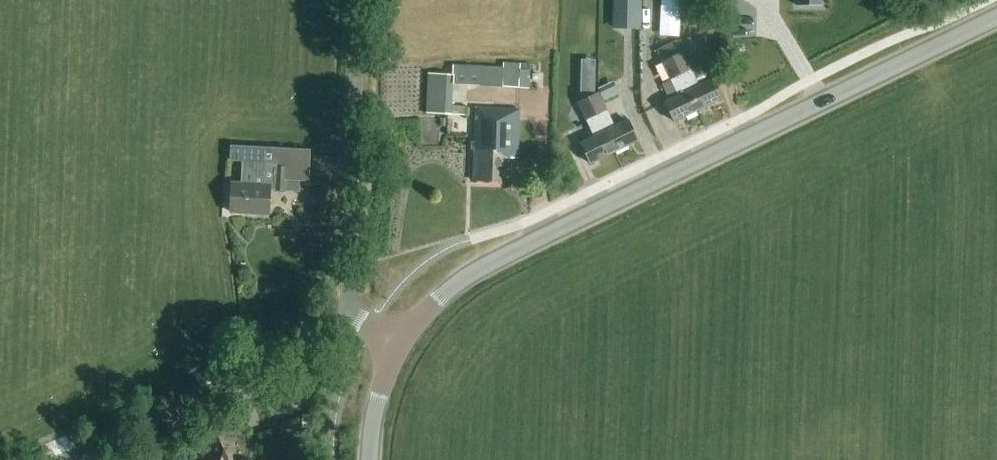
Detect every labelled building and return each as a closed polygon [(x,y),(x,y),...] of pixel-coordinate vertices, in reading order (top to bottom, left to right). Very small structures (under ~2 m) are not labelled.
[(616,21),(641,22),(641,0),(617,0),(616,21)] [(682,52),(672,57),(698,110),(722,98),(713,79),(707,82),(700,66),(691,70),(682,52)] [(698,110),(672,57),(662,62),(671,80),(662,84),(670,100),(665,103),(674,121),(698,110)] [(503,68),(454,66),(454,75),(429,74),(427,113),(452,114),(454,84),(502,86),(502,88),(529,89),(530,64),(521,63),(521,65),(503,64),(503,68)] [(581,101),(588,97),(594,94),(594,73),(581,73),(581,101)] [(588,97),(614,152),(638,140),(629,120),(616,126),(598,92),(588,97)] [(614,152),(588,97),(581,101),(578,102),(588,123),(580,128),(586,141),(580,144),(590,163),(614,152)] [(501,182),(502,158),(517,158),(519,110),(476,108),(473,181),(501,182)] [(287,181),(287,167),(277,167),(277,163),(242,161),(241,184),(231,183),(230,212),(269,214),(270,187),(274,187),(274,190),(300,192),(301,182),(287,181)] [(219,438),(171,459),(228,459),(219,438)]
